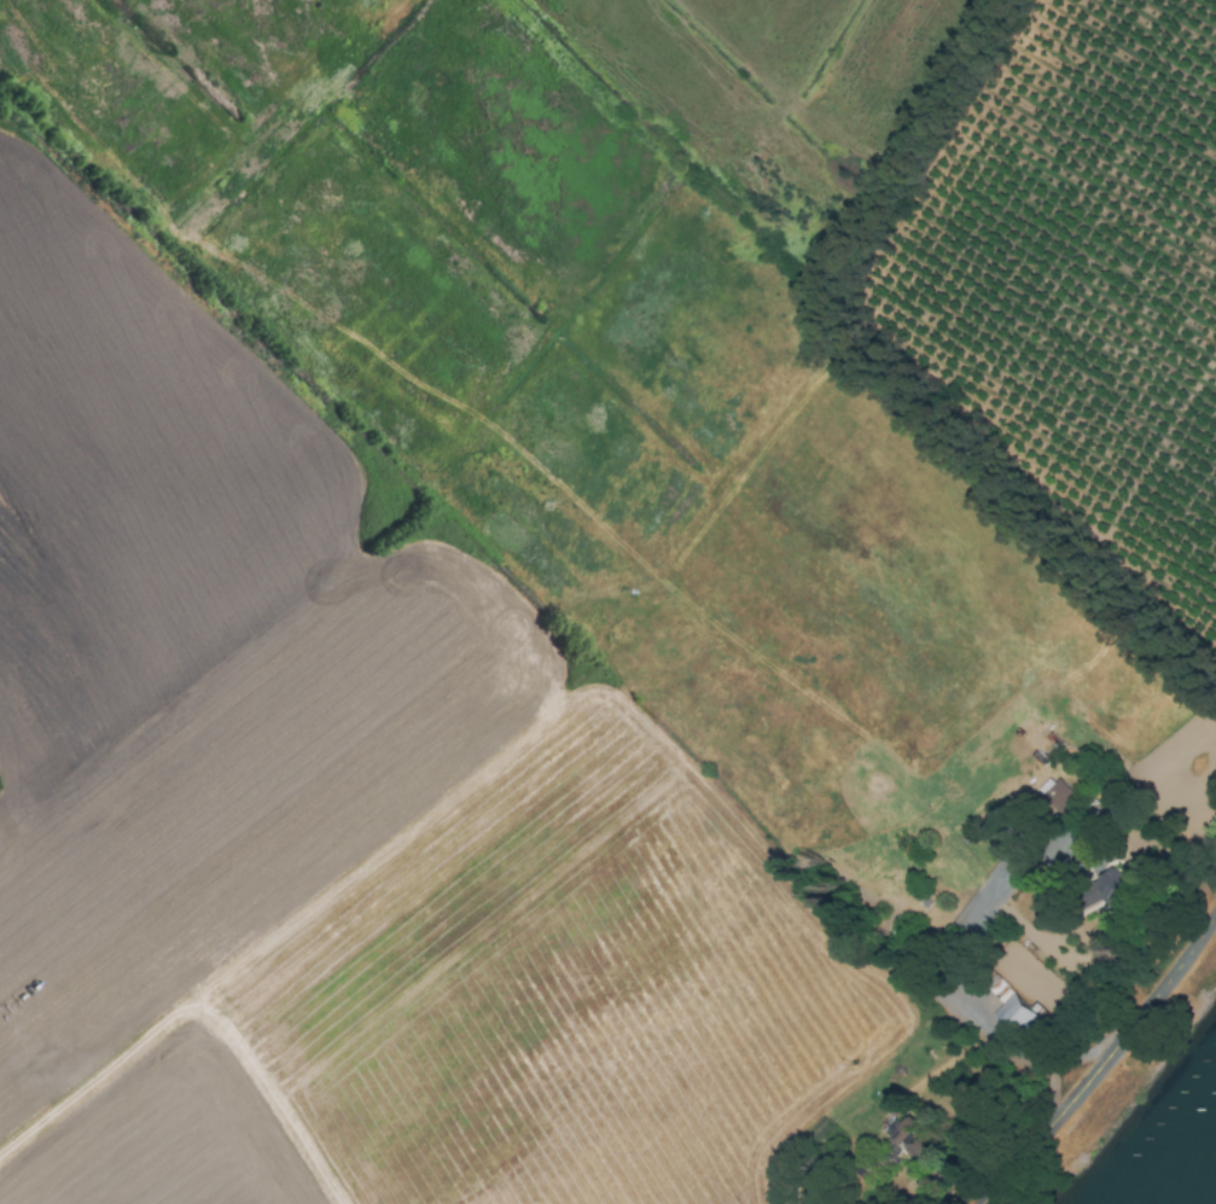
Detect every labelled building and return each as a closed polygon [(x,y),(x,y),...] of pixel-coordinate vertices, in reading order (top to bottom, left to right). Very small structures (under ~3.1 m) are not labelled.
[(1106,906),(1126,885),(1107,867),(1087,888),(1106,906)] [(989,1011),(1006,1038),(1032,1022),(1016,995),(989,1011)]
